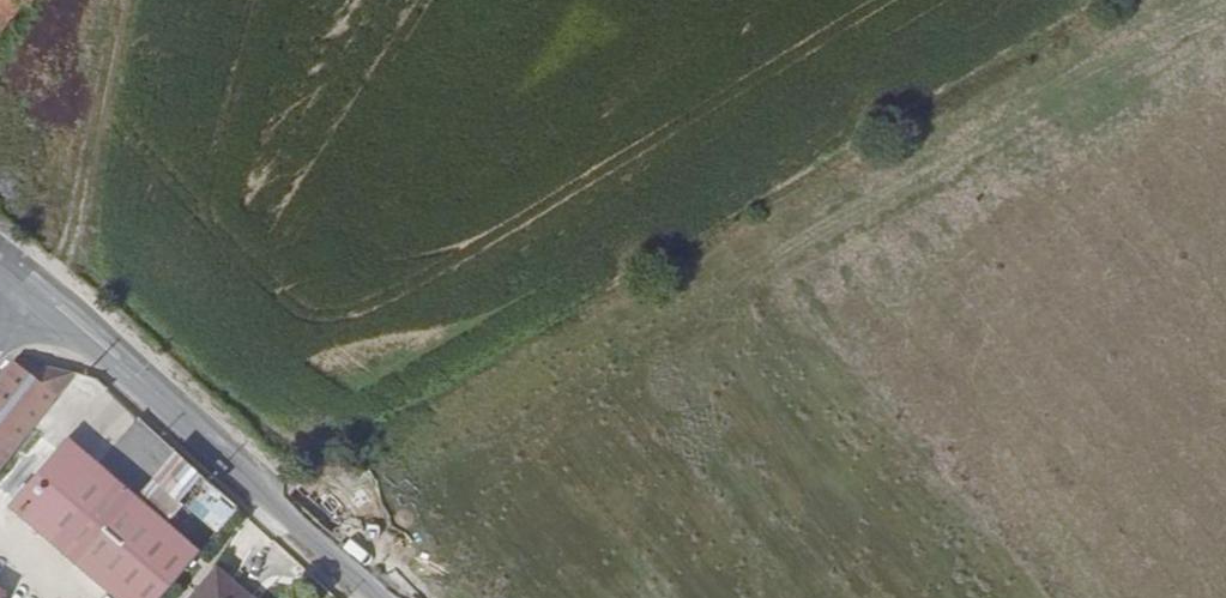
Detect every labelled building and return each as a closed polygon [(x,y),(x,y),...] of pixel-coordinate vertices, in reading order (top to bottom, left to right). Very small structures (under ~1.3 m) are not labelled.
[(20,5),(14,0),(0,0),(0,30),(20,5)] [(0,432),(0,433),(0,438),(14,450),(17,445),(61,390),(52,383),(60,373),(10,363),(39,383),(0,432)] [(0,432),(39,383),(10,363),(0,375),(0,431),(0,432)] [(72,376),(60,373),(52,383),(61,390),(72,376)] [(115,597),(130,597),(68,549),(122,486),(62,432),(4,497),(115,597)] [(14,450),(0,438),(0,468),(14,450)] [(131,493),(168,528),(207,483),(169,449),(131,493)] [(130,597),(155,597),(195,552),(168,528),(131,493),(122,486),(68,549),(130,597)] [(243,597),(246,595),(214,566),(184,597),(243,597)]
